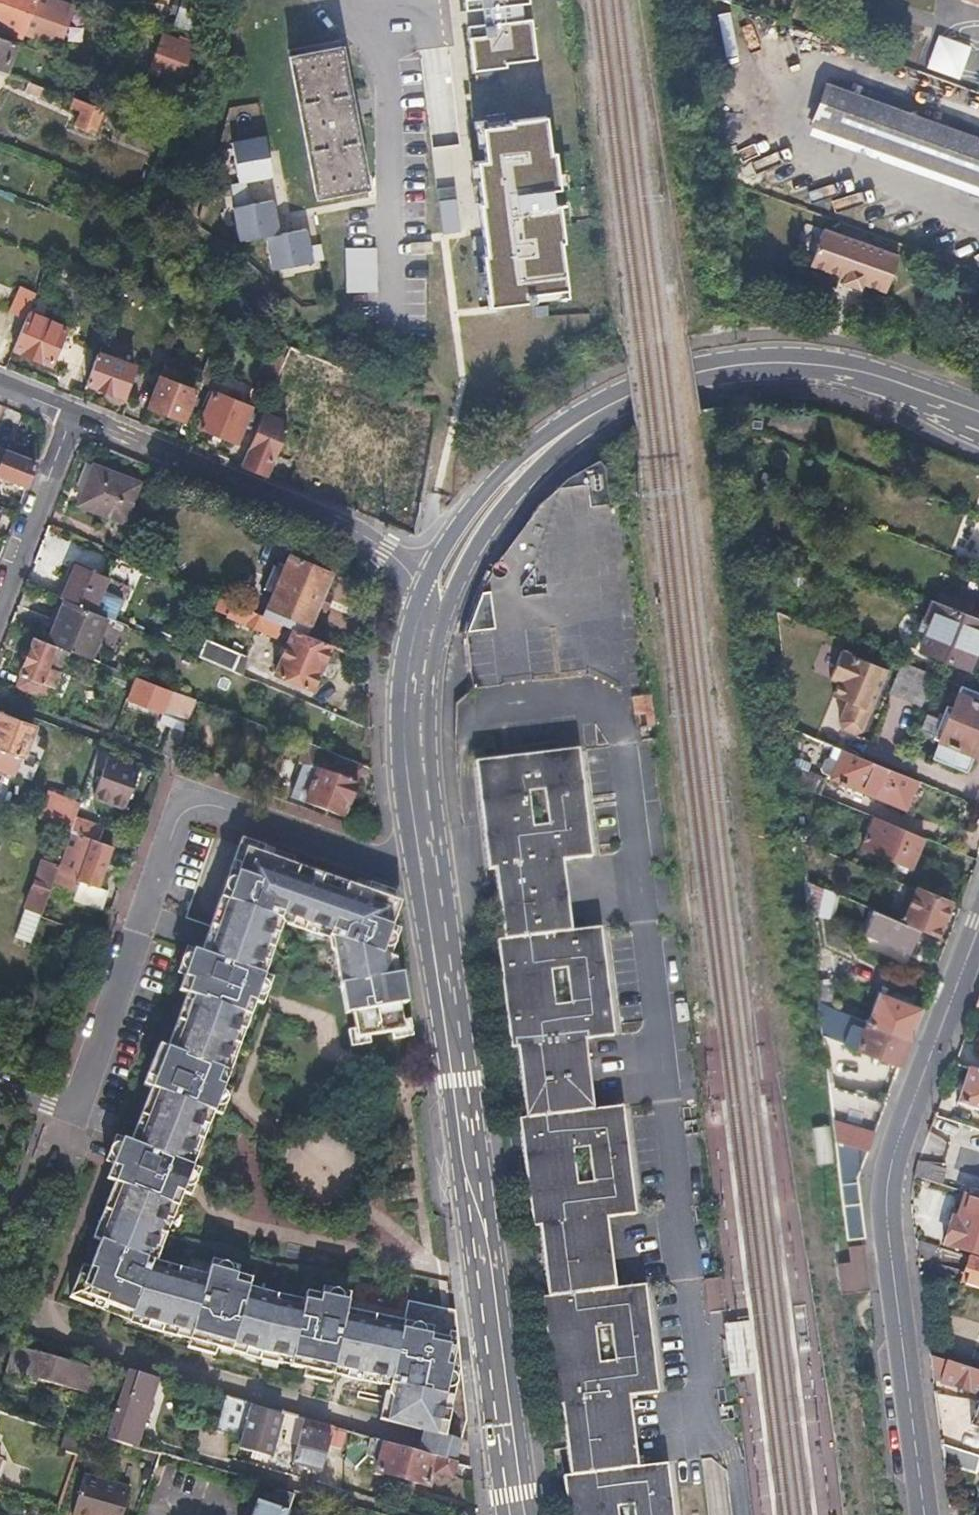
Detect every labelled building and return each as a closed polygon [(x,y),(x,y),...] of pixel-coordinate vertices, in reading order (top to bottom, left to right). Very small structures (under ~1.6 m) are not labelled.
[(10,29),(28,35),(40,0),(0,0),(0,20),(12,24),(10,29)] [(176,23),(199,31),(209,0),(184,0),(176,23)] [(384,0),(358,0),(368,13),(384,0)] [(481,73),(552,64),(545,0),(475,0),(481,73)] [(181,81),(191,41),(159,33),(149,72),(181,81)] [(6,73),(17,42),(0,36),(0,70),(6,73)] [(457,45),(423,50),(425,67),(459,62),(457,45)] [(290,56),(316,195),(368,186),(341,47),(290,56)] [(29,81),(27,89),(41,94),(44,87),(29,81)] [(827,83),(813,123),(978,183),(978,138),(827,83)] [(75,97),(72,106),(83,110),(76,126),(94,133),(95,130),(112,136),(121,114),(75,97)] [(270,180),(266,135),(230,139),(234,184),(270,180)] [(563,135),(483,142),(497,309),(578,307),(563,135)] [(280,233),(275,198),(233,205),(239,240),(264,235),(280,233)] [(314,261),(308,227),(280,233),(264,235),(271,270),(314,261)] [(896,255),(821,229),(809,264),(842,275),(839,282),(858,289),(860,282),(883,291),(896,255)] [(19,286),(9,312),(26,319),(29,311),(36,293),(19,286)] [(14,347),(52,362),(67,325),(29,311),(26,319),(14,347)] [(133,364),(98,351),(87,381),(122,395),(133,364)] [(199,380),(210,384),(212,379),(219,361),(209,357),(199,380)] [(163,363),(159,374),(169,378),(173,367),(163,363)] [(169,378),(159,374),(147,405),(184,419),(195,387),(169,378)] [(210,384),(207,392),(212,394),(213,391),(219,393),(223,383),(212,379),(210,384)] [(212,394),(207,392),(201,406),(206,408),(199,425),(236,439),(251,405),(219,393),(213,391),(212,394)] [(243,463),(266,473),(288,422),(265,413),(243,463)] [(27,485),(37,462),(0,447),(0,474),(27,485)] [(143,482),(96,463),(79,502),(126,522),(143,482)] [(625,493),(596,464),(567,479),(527,521),(500,560),(471,613),(461,657),(458,694),(648,687),(625,493)] [(978,522),(978,520),(963,516),(957,539),(973,544),(978,522)] [(285,552),(259,612),(292,626),(302,630),(314,601),(321,603),(326,591),(320,588),(328,570),(285,552)] [(65,598),(96,611),(104,592),(111,577),(76,563),(62,597),(65,598)] [(96,611),(112,617),(120,599),(104,592),(96,611)] [(289,634),(292,626),(259,612),(247,607),(219,596),(214,609),(274,634),(276,628),(289,634)] [(95,659),(112,617),(96,611),(65,598),(48,640),(68,648),(95,659)] [(933,599),(925,617),(931,619),(919,649),(969,668),(978,642),(978,617),(933,599)] [(302,630),(292,626),(289,634),(274,669),(310,684),(328,641),(302,630)] [(16,686),(49,699),(54,686),(60,671),(68,648),(48,640),(36,635),(16,686)] [(243,652),(203,635),(196,653),(242,672),(243,652)] [(828,678),(840,651),(825,644),(812,671),(828,678)] [(865,668),(867,661),(842,651),(830,678),(839,682),(833,696),(848,702),(840,722),(843,728),(854,733),(861,730),(884,676),(865,668)] [(886,669),(867,661),(865,668),(884,676),(886,669)] [(934,674),(903,662),(891,692),(921,703),(934,674)] [(54,686),(64,690),(70,675),(60,671),(54,686)] [(131,698),(165,711),(173,690),(138,676),(131,698)] [(961,685),(951,709),(939,741),(932,758),(967,772),(978,741),(978,693),(961,685)] [(54,686),(49,699),(59,702),(64,690),(54,686)] [(197,699),(173,690),(165,711),(177,716),(190,721),(197,699)] [(933,739),(939,741),(951,709),(945,707),(933,739)] [(21,755),(33,725),(0,713),(0,748),(21,755)] [(176,758),(190,721),(177,716),(163,753),(176,758)] [(307,742),(299,764),(301,765),(296,777),(308,781),(305,787),(311,790),(306,803),(343,816),(347,804),(350,805),(358,785),(355,784),(363,764),(307,742)] [(568,1480),(561,1481),(565,1514),(673,1514),(667,1468),(639,1472),(634,1434),(630,1400),(658,1396),(652,1342),(645,1287),(617,1290),(613,1253),(608,1218),(636,1215),(630,1166),(622,1108),(595,1111),(590,1074),(586,1039),(614,1035),(607,983),(600,928),(573,931),(569,896),(564,860),(592,856),(585,802),(579,751),(474,764),(487,869),(493,868),(502,940),(495,941),(508,1048),(515,1047),(524,1120),(517,1121),(530,1228),(538,1227),(547,1299),(539,1300),(552,1409),(559,1408),(568,1480)] [(883,766),(844,751),(840,761),(827,756),(821,770),(833,775),(832,779),(906,810),(918,780),(906,775),(883,766)] [(887,754),(883,766),(906,775),(911,764),(887,754)] [(95,795),(126,806),(141,767),(109,755),(95,795)] [(826,778),(792,764),(794,784),(819,794),(826,778)] [(51,791),(42,817),(72,828),(76,816),(81,802),(51,791)] [(72,828),(71,830),(84,835),(85,831),(100,836),(104,827),(76,816),(72,828)] [(924,838),(875,818),(863,847),(911,868),(924,838)] [(84,835),(71,830),(59,864),(53,881),(77,890),(81,881),(98,886),(112,846),(84,835)] [(460,1444),(452,1439),(463,1435),(467,1421),(455,1410),(460,1387),(464,1387),(464,1379),(457,1377),(460,1366),(462,1357),(460,1343),(455,1341),(459,1329),(454,1327),(457,1314),(410,1303),(405,1324),(350,1313),(352,1304),(340,1302),(309,1294),(306,1305),(251,1292),(253,1282),(221,1272),(213,1270),(207,1278),(155,1262),(158,1256),(163,1256),(186,1198),(192,1200),(197,1186),(202,1172),(196,1170),(192,1166),(194,1159),(200,1162),(215,1123),(210,1121),(213,1115),(218,1114),(224,1116),(229,1102),(234,1089),(228,1087),(260,1004),(268,1007),(273,995),(278,982),(270,978),(286,936),(282,931),(285,922),(293,925),(291,927),(324,938),(323,934),(334,939),(332,950),(336,952),(344,1016),(353,1015),(356,1034),(351,1035),(354,1048),(374,1045),(372,1038),(394,1035),(395,1044),(414,1041),(411,1023),(403,1024),(400,1007),(404,1007),(398,964),(384,959),(395,932),(401,915),(399,905),(393,903),(395,894),(363,882),(359,891),(298,869),(295,860),(246,841),(235,868),(237,875),(242,877),(233,901),(225,898),(205,953),(196,949),(183,979),(185,980),(179,991),(187,994),(166,1049),(159,1046),(154,1059),(152,1059),(145,1076),(146,1077),(143,1085),(151,1088),(130,1142),(120,1139),(110,1166),(112,1166),(108,1177),(114,1179),(92,1237),(100,1240),(90,1268),(83,1265),(71,1297),(93,1305),(97,1298),(134,1309),(131,1319),(144,1323),(143,1326),(180,1338),(182,1335),(191,1337),(188,1347),(215,1356),(218,1346),(232,1350),(234,1347),(241,1350),(240,1353),(281,1366),(282,1360),(294,1363),(293,1367),(307,1370),(305,1379),(332,1386),(336,1374),(344,1375),(344,1378),(378,1387),(383,1384),(392,1386),(390,1394),(386,1393),(380,1420),(422,1431),(420,1436),(458,1448),(459,1448),(460,1444)] [(24,905),(41,912),(53,881),(59,864),(42,858),(24,905)] [(801,859),(803,881),(827,891),(834,873),(801,859)] [(827,891),(803,881),(807,911),(823,917),(833,893),(827,891)] [(916,890),(903,922),(919,929),(936,936),(949,904),(916,890)] [(41,912),(24,905),(14,936),(29,941),(41,912)] [(903,922),(874,910),(865,934),(910,952),(919,929),(903,922)] [(868,1022),(910,1038),(921,1008),(879,993),(868,1022)] [(900,1065),(910,1038),(868,1022),(818,1004),(822,1036),(900,1065)] [(970,1068),(957,1105),(978,1112),(978,1071),(970,1068)] [(856,1178),(885,1104),(836,1088),(828,1089),(839,1184),(857,1182),(856,1178)] [(945,1170),(918,1161),(913,1176),(940,1184),(945,1170)] [(863,1238),(857,1182),(839,1184),(846,1240),(863,1238)] [(943,1244),(978,1255),(978,1200),(964,1196),(959,1212),(953,1210),(943,1244)] [(864,1246),(849,1248),(851,1263),(837,1265),(841,1295),(871,1291),(866,1255),(864,1246)] [(968,1255),(963,1270),(969,1272),(966,1283),(978,1287),(978,1259),(968,1255)] [(731,1370),(732,1379),(749,1377),(748,1368),(744,1333),(743,1325),(726,1327),(727,1335),(731,1370)] [(15,1345),(5,1376),(37,1385),(39,1379),(88,1393),(95,1369),(15,1345)] [(930,1356),(930,1362),(932,1370),(944,1374),(941,1382),(978,1394),(978,1371),(930,1356)] [(132,1446),(152,1376),(126,1369),(105,1439),(132,1446)] [(244,1419),(248,1404),(225,1398),(216,1431),(239,1438),(244,1419)] [(970,1425),(978,1428),(978,1400),(970,1425)] [(261,1408),(248,1404),(244,1419),(247,1420),(252,1421),(253,1416),(258,1418),(261,1408)] [(283,1442),(297,1445),(304,1420),(283,1414),(279,1429),(286,1431),(283,1442)] [(276,1428),(252,1421),(247,1420),(240,1448),(268,1456),(276,1428)] [(309,1421),(304,1420),(297,1445),(291,1464),(322,1472),(331,1439),(306,1431),(309,1421)] [(42,1442),(47,1444),(52,1429),(46,1427),(42,1442)] [(63,1432),(57,1448),(77,1454),(82,1438),(63,1432)] [(458,1448),(420,1436),(418,1443),(415,1452),(449,1462),(455,1458),(456,1454),(458,1448)] [(378,1472),(402,1480),(410,1451),(372,1440),(368,1456),(381,1459),(378,1472)] [(942,1445),(944,1464),(978,1475),(978,1470),(978,1456),(942,1445)] [(415,1452),(410,1451),(402,1480),(428,1487),(430,1480),(436,1475),(450,1479),(453,1464),(449,1462),(415,1452)] [(83,1477),(74,1514),(123,1514),(130,1490),(83,1477)] [(293,1496),(280,1492),(278,1500),(265,1496),(263,1504),(256,1502),(252,1514),(286,1514),(293,1496)]
